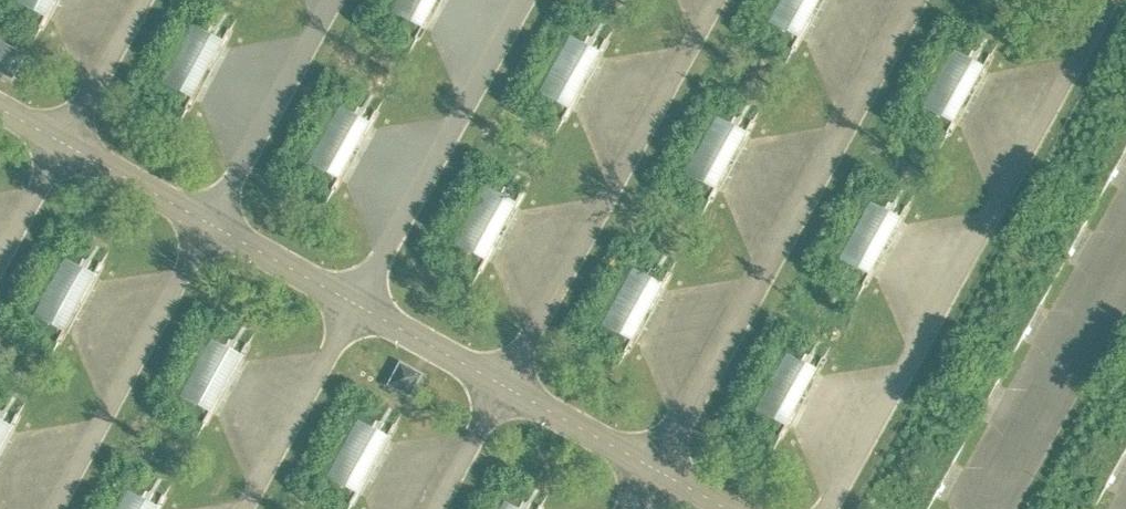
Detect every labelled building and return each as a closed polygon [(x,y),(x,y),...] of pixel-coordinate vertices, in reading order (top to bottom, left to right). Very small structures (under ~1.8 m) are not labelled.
[(14,6),(44,22),(56,0),(17,0),(14,6)] [(390,14),(419,31),(436,0),(397,0),(390,14)] [(769,22),(799,39),(820,0),(781,0),(769,22)] [(221,45),(191,29),(160,86),(190,102),(221,45)] [(597,54),(567,38),(536,95),(566,111),(597,54)] [(0,45),(0,76),(11,82),(24,58),(0,45)] [(983,66),(953,49),(922,106),(951,123),(983,66)] [(367,126),(337,109),(306,166),(336,183),(367,126)] [(745,136),(716,119),(684,176),(714,193),(745,136)] [(514,206),(484,190),(452,247),(482,263),(514,206)] [(898,220),(868,203),(837,260),(867,277),(898,220)] [(93,278),(63,261),(32,318),(62,335),(93,278)] [(662,288),(632,271),(601,328),(631,345),(662,288)] [(240,358),(210,342),(179,399),(208,415),(240,358)] [(815,372),(785,355),(754,412),(783,429),(815,372)] [(421,377),(399,365),(387,388),(409,400),(421,377)] [(386,438),(356,422),(325,479),(355,495),(386,438)] [(0,424),(0,448),(10,429),(0,424)] [(127,493),(118,508),(155,508),(127,493)]
